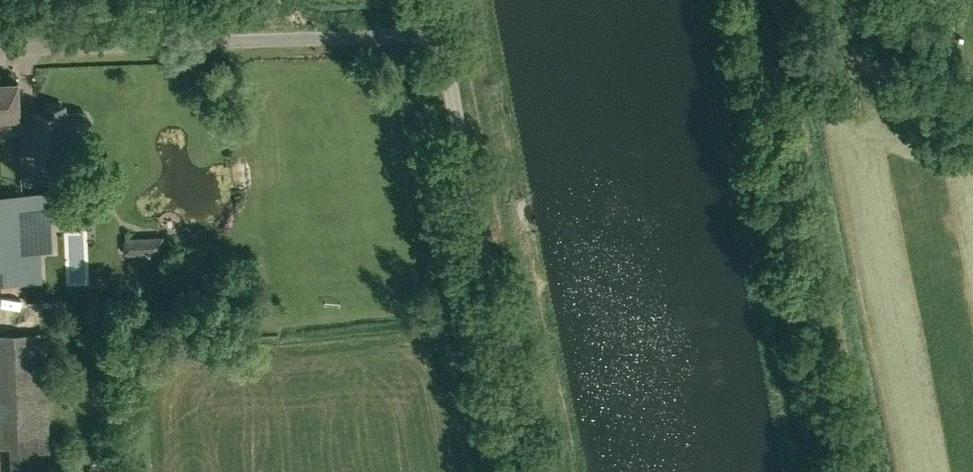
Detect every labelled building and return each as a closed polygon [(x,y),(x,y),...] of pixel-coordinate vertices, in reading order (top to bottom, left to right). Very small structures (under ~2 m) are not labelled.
[(21,131),(18,80),(0,81),(0,116),(1,116),(1,132),(21,131)] [(80,112),(65,112),(65,105),(62,106),(62,103),(49,103),(49,106),(47,106),(47,112),(35,113),(36,160),(52,159),(52,147),(66,147),(66,132),(82,132),(87,129),(88,128),(91,122),(91,121),(87,115),(86,114),(80,112)] [(51,191),(25,192),(26,216),(23,216),(27,280),(43,279),(41,228),(53,227),(51,191)] [(0,193),(0,282),(27,280),(23,216),(26,216),(25,192),(0,193)] [(163,235),(123,237),(124,255),(165,252),(163,235)] [(0,332),(0,445),(10,445),(11,471),(52,471),(46,330),(0,332)]
